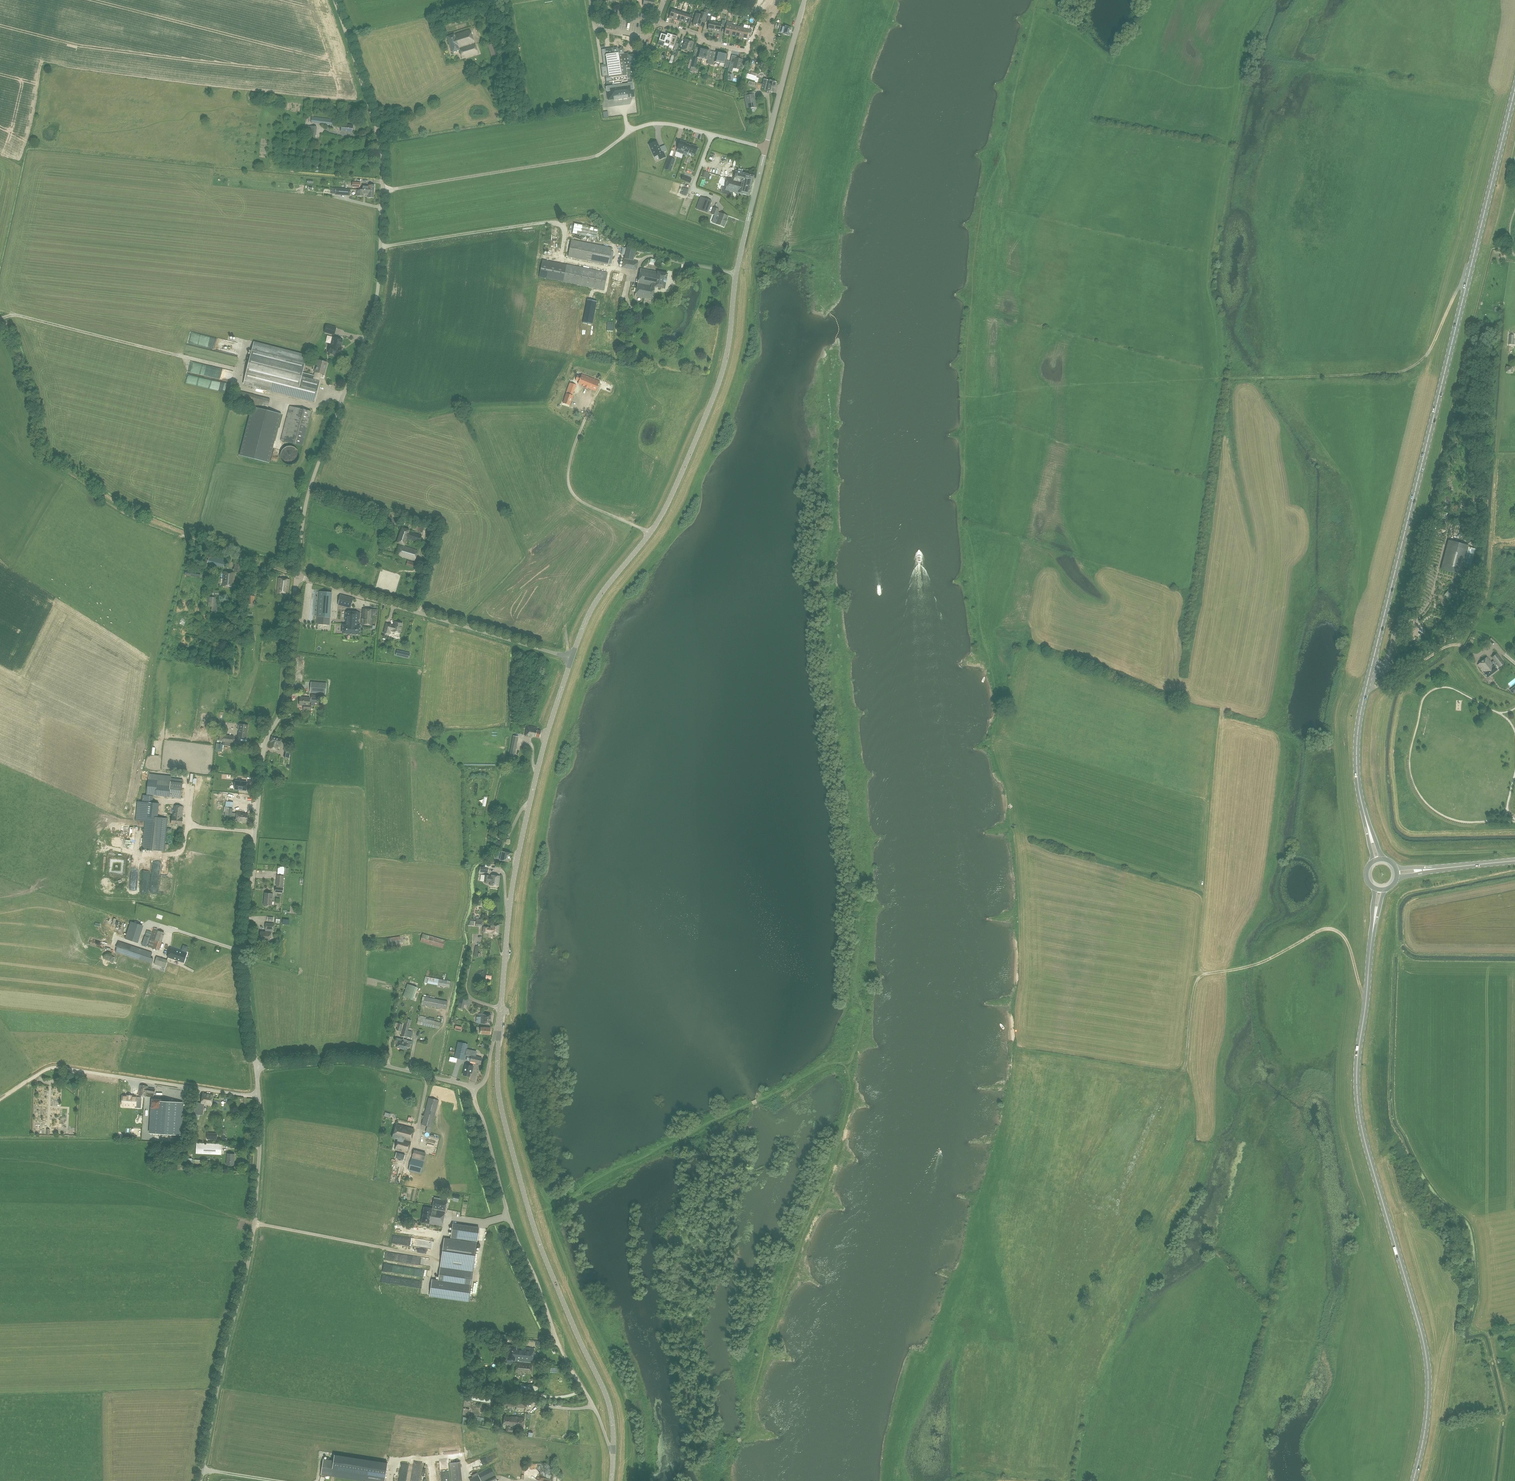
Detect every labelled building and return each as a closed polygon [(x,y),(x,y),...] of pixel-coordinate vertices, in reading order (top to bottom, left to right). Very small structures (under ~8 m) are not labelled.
[(705,23),(707,14),(709,10),(704,9),(703,13),(701,12),(700,15),(696,14),(693,25),(700,27),(701,21),(705,23)] [(676,11),(674,19),(679,21),(682,11),(679,10),(679,12),(676,11)] [(708,30),(714,31),(716,22),(710,21),(711,17),(708,16),(706,22),(709,23),(708,30)] [(716,22),(714,31),(720,32),(721,25),(724,26),(725,20),(722,20),(721,23),(716,22)] [(783,34),(789,36),(790,33),(792,28),(785,26),(784,29),(780,28),(778,33),(783,34)] [(478,54),(470,30),(455,35),(454,35),(447,37),(453,53),(460,51),(462,59),(478,54)] [(669,45),(672,36),(666,34),(666,35),(661,33),(657,44),(662,46),(663,43),(669,45)] [(672,36),(669,45),(674,47),(674,48),(677,49),(678,44),(676,43),(678,37),(672,36)] [(693,42),(685,39),(682,49),(690,52),(693,42)] [(488,45),(493,61),(500,58),(494,43),(492,43),(488,45)] [(630,75),(634,75),(633,69),(635,69),(636,63),(639,63),(637,53),(628,55),(628,53),(624,53),(623,48),(621,48),(621,47),(620,48),(618,48),(617,47),(602,49),(604,68),(608,99),(613,98),(613,99),(627,98),(627,96),(633,95),(631,80),(630,75)] [(698,49),(695,49),(693,57),(702,59),(704,49),(698,48),(698,49)] [(710,50),(704,49),(702,59),(707,60),(707,64),(710,64),(712,57),(708,57),(710,50)] [(720,63),(722,53),(716,52),(715,58),(712,57),(710,64),(713,65),(714,62),(720,63)] [(728,54),(722,53),(720,63),(726,64),(725,68),(728,68),(729,61),(726,60),(728,54)] [(728,71),(732,72),(733,68),(740,69),(742,60),(735,58),(736,56),(732,55),(728,71)] [(757,78),(756,82),(756,83),(775,87),(776,82),(763,79),(763,80),(757,78)] [(756,83),(756,82),(755,82),(755,85),(758,88),(761,89),(774,93),(775,87),(756,83)] [(756,107),(754,94),(753,94),(752,92),(745,93),(745,95),(744,96),(745,99),(746,109),(756,107)] [(334,119),(312,117),(311,122),(333,125),(334,119)] [(352,133),(353,125),(342,124),(341,131),(352,133)] [(315,135),(315,125),(305,125),(305,132),(308,132),(308,135),(315,135)] [(659,148),(656,141),(649,144),(654,156),(658,155),(660,159),(665,157),(663,152),(662,153),(660,148),(659,148)] [(684,155),(688,144),(680,141),(677,148),(681,149),(680,153),(684,155)] [(698,149),(697,148),(697,147),(688,144),(684,155),(686,156),(688,152),(694,154),(695,153),(697,154),(698,149)] [(671,167),(674,159),(669,157),(666,165),(671,167)] [(638,168),(637,173),(670,183),(672,177),(638,168)] [(735,171),(734,178),(742,180),(742,181),(743,182),(740,194),(749,196),(754,176),(735,171)] [(742,180),(734,178),(733,180),(728,178),(725,190),(740,194),(743,182),(742,181),(742,180)] [(374,198),(374,190),(362,190),(357,189),(356,196),(363,196),(363,195),(368,195),(368,197),(374,198)] [(700,209),(707,212),(711,201),(704,198),(700,209)] [(719,209),(713,207),(711,214),(717,216),(718,216),(715,224),(724,227),(728,216),(719,213),(718,212),(719,209)] [(612,250),(612,248),(572,240),(568,257),(609,265),(609,263),(611,264),(614,250),(612,250)] [(627,246),(625,260),(624,260),(622,268),(637,271),(639,262),(633,261),(636,247),(627,246)] [(563,281),(604,290),(607,273),(567,265),(542,259),(539,277),(551,279),(563,281)] [(638,283),(655,287),(665,289),(668,274),(658,272),(657,272),(641,269),(638,283)] [(611,272),(608,293),(620,294),(623,274),(611,272)] [(652,300),(655,287),(638,283),(635,296),(652,300)] [(334,335),(336,328),(326,325),(324,332),(334,335)] [(342,340),(333,337),(331,345),(330,345),(328,352),(336,354),(336,355),(338,355),(340,354),(340,352),(341,347),(340,347),(340,345),(341,345),(342,340)] [(314,375),(303,372),(307,355),(254,342),(244,384),(254,386),(313,401),(315,402),(322,374),(325,375),(328,363),(318,360),(314,375)] [(207,349),(190,347),(189,355),(206,357),(207,349)] [(210,349),(208,357),(221,360),(223,352),(210,349)] [(225,379),(238,382),(239,372),(227,370),(225,379)] [(582,374),(581,377),(578,375),(576,380),(579,382),(578,384),(596,391),(600,382),(582,374)] [(576,385),(570,383),(566,393),(573,395),(576,385)] [(605,404),(609,390),(598,388),(593,404),(601,406),(602,403),(605,404)] [(238,401),(253,405),(268,408),(270,399),(240,392),(238,401)] [(573,396),(566,394),(563,403),(569,406),(573,396)] [(290,406),(281,440),(302,446),(311,412),(290,406)] [(269,463),(282,414),(252,407),(240,455),(269,463)] [(290,465),(291,465),(292,465),(293,465),(294,464),(295,464),(296,463),(297,463),(298,462),(298,461),(299,460),(299,459),(300,458),(300,457),(300,456),(300,455),(300,454),(300,453),(299,452),(299,451),(298,450),(297,449),(297,448),(296,448),(295,447),(294,447),(293,446),(292,446),(291,446),(290,446),(289,446),(288,446),(287,446),(287,447),(286,447),(285,448),(284,448),(284,449),(283,449),(282,450),(282,451),(281,452),(281,453),(281,454),(281,455),(281,456),(281,457),(281,458),(281,459),(282,460),(282,461),(283,462),(284,463),(285,463),(286,464),(287,465),(288,465),(289,465),(290,465)] [(410,532),(410,530),(402,528),(397,543),(405,545),(407,539),(420,543),(422,536),(410,532)] [(1441,570),(1461,575),(1469,545),(1449,540),(1441,570)] [(415,560),(418,551),(402,546),(399,556),(415,560)] [(207,563),(224,568),(226,560),(210,555),(208,560),(205,559),(203,568),(206,569),(207,563)] [(234,572),(241,573),(243,565),(236,564),(234,572)] [(236,573),(224,572),(222,586),(234,588),(236,573)] [(290,580),(279,579),(277,593),(289,594),(290,580)] [(351,608),(353,598),(340,595),(338,604),(340,605),(341,602),(349,604),(348,607),(351,608)] [(216,604),(216,597),(209,597),(208,607),(212,607),(211,611),(216,611),(217,604),(216,604)] [(319,606),(318,616),(330,617),(331,607),(319,606)] [(362,625),(373,625),(373,615),(378,615),(378,610),(363,609),(362,625)] [(343,634),(360,635),(361,627),(359,627),(360,613),(346,612),(345,626),(343,626),(343,634)] [(318,616),(318,624),(330,625),(330,617),(318,616)] [(400,634),(403,623),(394,621),(393,624),(386,622),(383,633),(390,635),(391,631),(400,634)] [(1488,678),(1497,670),(1487,657),(1478,665),(1488,678)] [(326,683),(311,682),(311,685),(310,692),(324,693),(326,693),(326,683)] [(309,705),(310,698),(300,697),(299,705),(304,705),(304,709),(311,709),(311,705),(309,705)] [(248,725),(240,724),(238,737),(246,738),(248,725)] [(539,737),(541,731),(537,730),(537,728),(527,725),(524,735),(531,737),(531,736),(539,737)] [(231,743),(233,743),(234,736),(224,735),(223,741),(225,742),(224,745),(230,746),(231,743)] [(514,761),(518,736),(513,735),(508,760),(514,761)] [(280,746),(282,739),(272,737),(269,747),(277,749),(278,745),(280,746)] [(145,822),(142,849),(164,851),(167,818),(158,817),(159,803),(152,802),(153,795),(181,797),(182,782),(171,781),(171,776),(149,774),(148,779),(146,796),(142,796),(142,803),(137,803),(135,821),(145,822)] [(235,789),(246,790),(247,782),(235,781),(235,789)] [(171,824),(182,825),(183,817),(182,817),(183,806),(174,805),(173,816),(172,816),(171,824)] [(502,860),(509,862),(511,853),(504,851),(504,852),(502,851),(500,859),(502,860)] [(491,885),(500,885),(500,875),(492,874),(492,876),(489,875),(485,875),(485,881),(489,882),(489,881),(491,881),(491,885)] [(273,893),(265,893),(264,904),(272,905),(273,893)] [(144,927),(131,922),(125,939),(138,944),(144,927)] [(273,930),(274,924),(266,923),(265,929),(266,929),(266,932),(261,931),(260,939),(261,939),(261,940),(270,941),(271,933),(272,933),(272,930),(273,930)] [(491,932),(499,933),(500,924),(492,924),(491,927),(489,926),(484,925),(483,931),(488,932),(488,931),(491,931),(491,932)] [(165,933),(153,928),(152,932),(150,938),(148,947),(160,951),(165,933)] [(423,933),(420,941),(443,948),(446,940),(423,933)] [(150,938),(145,937),(142,946),(148,947),(150,938)] [(387,938),(389,949),(401,947),(400,937),(387,938)] [(151,958),(152,953),(119,942),(115,952),(149,963),(151,958)] [(184,962),(187,953),(171,947),(167,957),(184,962)] [(103,956),(112,960),(113,956),(104,952),(103,956)] [(154,964),(165,967),(168,960),(157,956),(154,964)] [(428,977),(426,983),(449,987),(451,981),(428,977)] [(409,985),(404,996),(413,999),(417,988),(409,985)] [(423,996),(421,1004),(446,1009),(447,1001),(423,996)] [(479,1014),(478,1017),(477,1017),(476,1023),(478,1023),(490,1024),(491,1015),(479,1014)] [(419,1015),(417,1023),(439,1028),(441,1023),(434,1020),(434,1018),(419,1015)] [(411,1020),(406,1018),(402,1035),(406,1036),(411,1020)] [(406,1050),(407,1047),(409,1047),(411,1042),(407,1040),(406,1043),(400,1041),(400,1038),(397,1038),(395,1043),(397,1044),(396,1047),(406,1050)] [(468,1044),(458,1042),(455,1057),(464,1060),(468,1044)] [(481,1063),(482,1057),(468,1054),(467,1060),(481,1063)] [(463,1074),(469,1076),(471,1069),(473,1069),(474,1066),(466,1064),(463,1074)] [(146,1094),(146,1092),(154,1092),(154,1090),(150,1090),(150,1085),(139,1085),(139,1094),(146,1094)] [(205,1105),(212,1107),(214,1095),(203,1093),(201,1103),(194,1102),(194,1105),(195,1105),(194,1115),(203,1116),(205,1105)] [(135,1109),(141,1109),(142,1098),(137,1098),(136,1096),(122,1095),(121,1105),(123,1106),(124,1109),(132,1109),(132,1107),(135,1107),(135,1109)] [(439,1100),(429,1098),(422,1124),(427,1126),(425,1131),(430,1133),(439,1100)] [(162,1101),(152,1100),(152,1110),(160,1110),(160,1104),(162,1104),(162,1101)] [(151,1110),(149,1135),(165,1138),(183,1136),(185,1104),(167,1105),(162,1104),(160,1104),(160,1110),(152,1110),(151,1110)] [(404,1139),(411,1141),(414,1129),(396,1124),(392,1137),(398,1139),(403,1140),(404,1139)] [(408,1152),(411,1141),(404,1139),(403,1140),(398,1139),(395,1149),(408,1152)] [(221,1154),(221,1144),(196,1143),(196,1153),(221,1154)] [(426,1153),(414,1150),(409,1169),(420,1173),(426,1153)] [(442,1225),(447,1199),(434,1197),(432,1208),(424,1207),(421,1222),(442,1225)] [(393,1231),(415,1234),(416,1226),(394,1223),(393,1231)] [(479,1227),(452,1223),(451,1236),(477,1240),(479,1227)] [(391,1241),(416,1244),(417,1239),(412,1239),(412,1237),(392,1234),(391,1241)] [(444,1237),(438,1280),(432,1279),(429,1295),(468,1300),(471,1284),(465,1283),(467,1270),(473,1271),(477,1242),(444,1237)] [(516,1353),(517,1346),(516,1346),(509,1345),(507,1360),(517,1361),(517,1354),(516,1353)] [(534,1348),(517,1346),(516,1353),(517,1354),(517,1361),(532,1362),(534,1348)] [(531,1374),(532,1364),(517,1362),(516,1372),(531,1374)] [(469,1390),(467,1399),(474,1400),(474,1402),(489,1404),(490,1395),(488,1395),(488,1393),(469,1390)] [(507,1398),(506,1398),(506,1405),(526,1407),(526,1400),(507,1398)] [(510,1426),(523,1428),(524,1418),(511,1416),(511,1417),(504,1416),(503,1424),(510,1425),(510,1426)] [(485,1461),(495,1457),(493,1452),(483,1456),(485,1461)] [(331,1476),(363,1480),(385,1480),(388,1463),(334,1454),(331,1476)] [(473,1461),(476,1465),(484,1462),(482,1457),(473,1461)] [(491,1467),(478,1474),(481,1480),(494,1475),(491,1467)]
